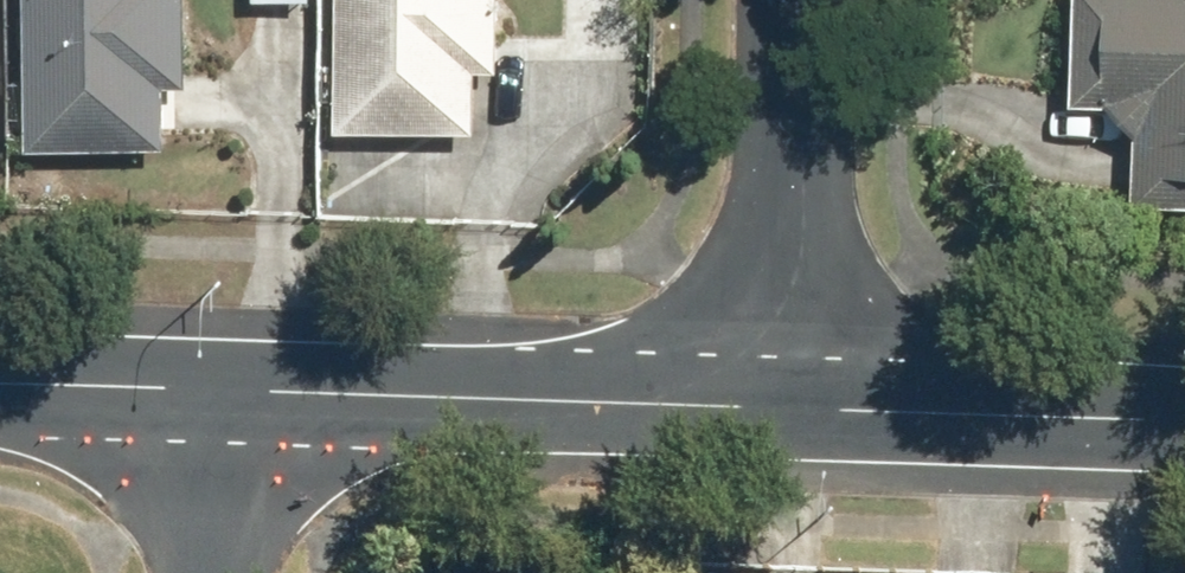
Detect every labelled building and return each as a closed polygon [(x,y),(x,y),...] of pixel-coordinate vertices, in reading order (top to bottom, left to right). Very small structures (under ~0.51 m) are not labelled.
[(33,153),(172,152),(172,88),(193,88),(193,0),(32,0),(33,153)] [(343,133),(483,135),(484,73),(506,74),(507,0),(345,0),(343,133)] [(1078,102),(1113,104),(1142,134),(1139,201),(1184,202),(1184,0),(1080,0),(1078,102)]
